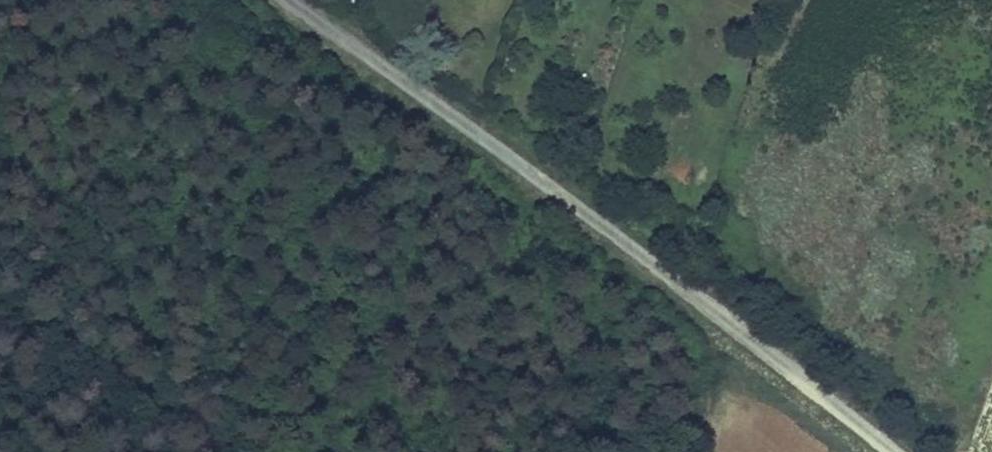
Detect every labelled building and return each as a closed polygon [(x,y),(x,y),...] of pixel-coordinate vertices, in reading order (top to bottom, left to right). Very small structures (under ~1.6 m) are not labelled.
[(362,10),(367,0),(343,0),(362,10)]
